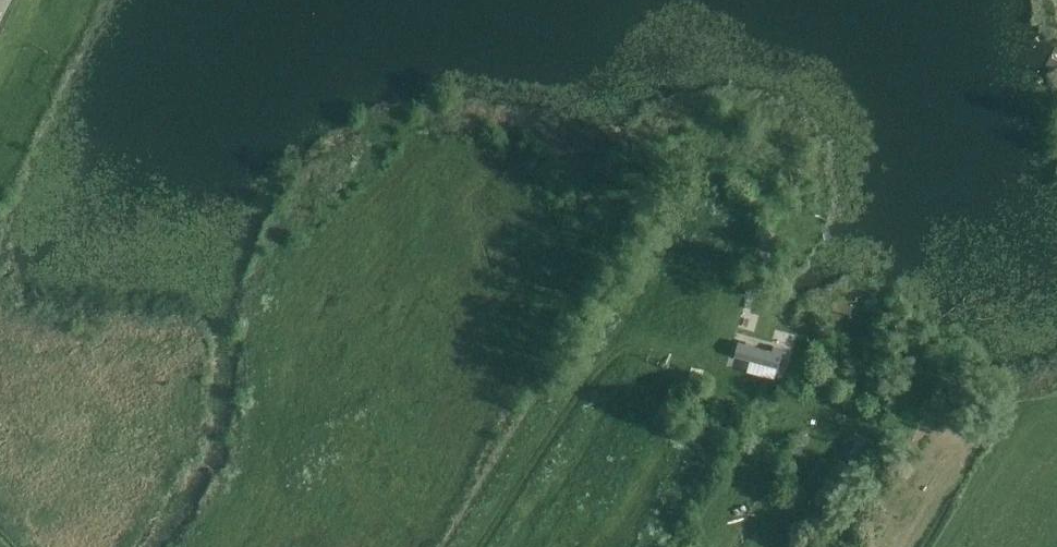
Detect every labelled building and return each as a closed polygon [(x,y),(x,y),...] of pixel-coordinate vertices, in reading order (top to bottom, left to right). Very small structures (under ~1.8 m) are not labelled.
[(736,356),(778,367),(783,349),(773,346),(772,350),(739,342),(736,356)]
